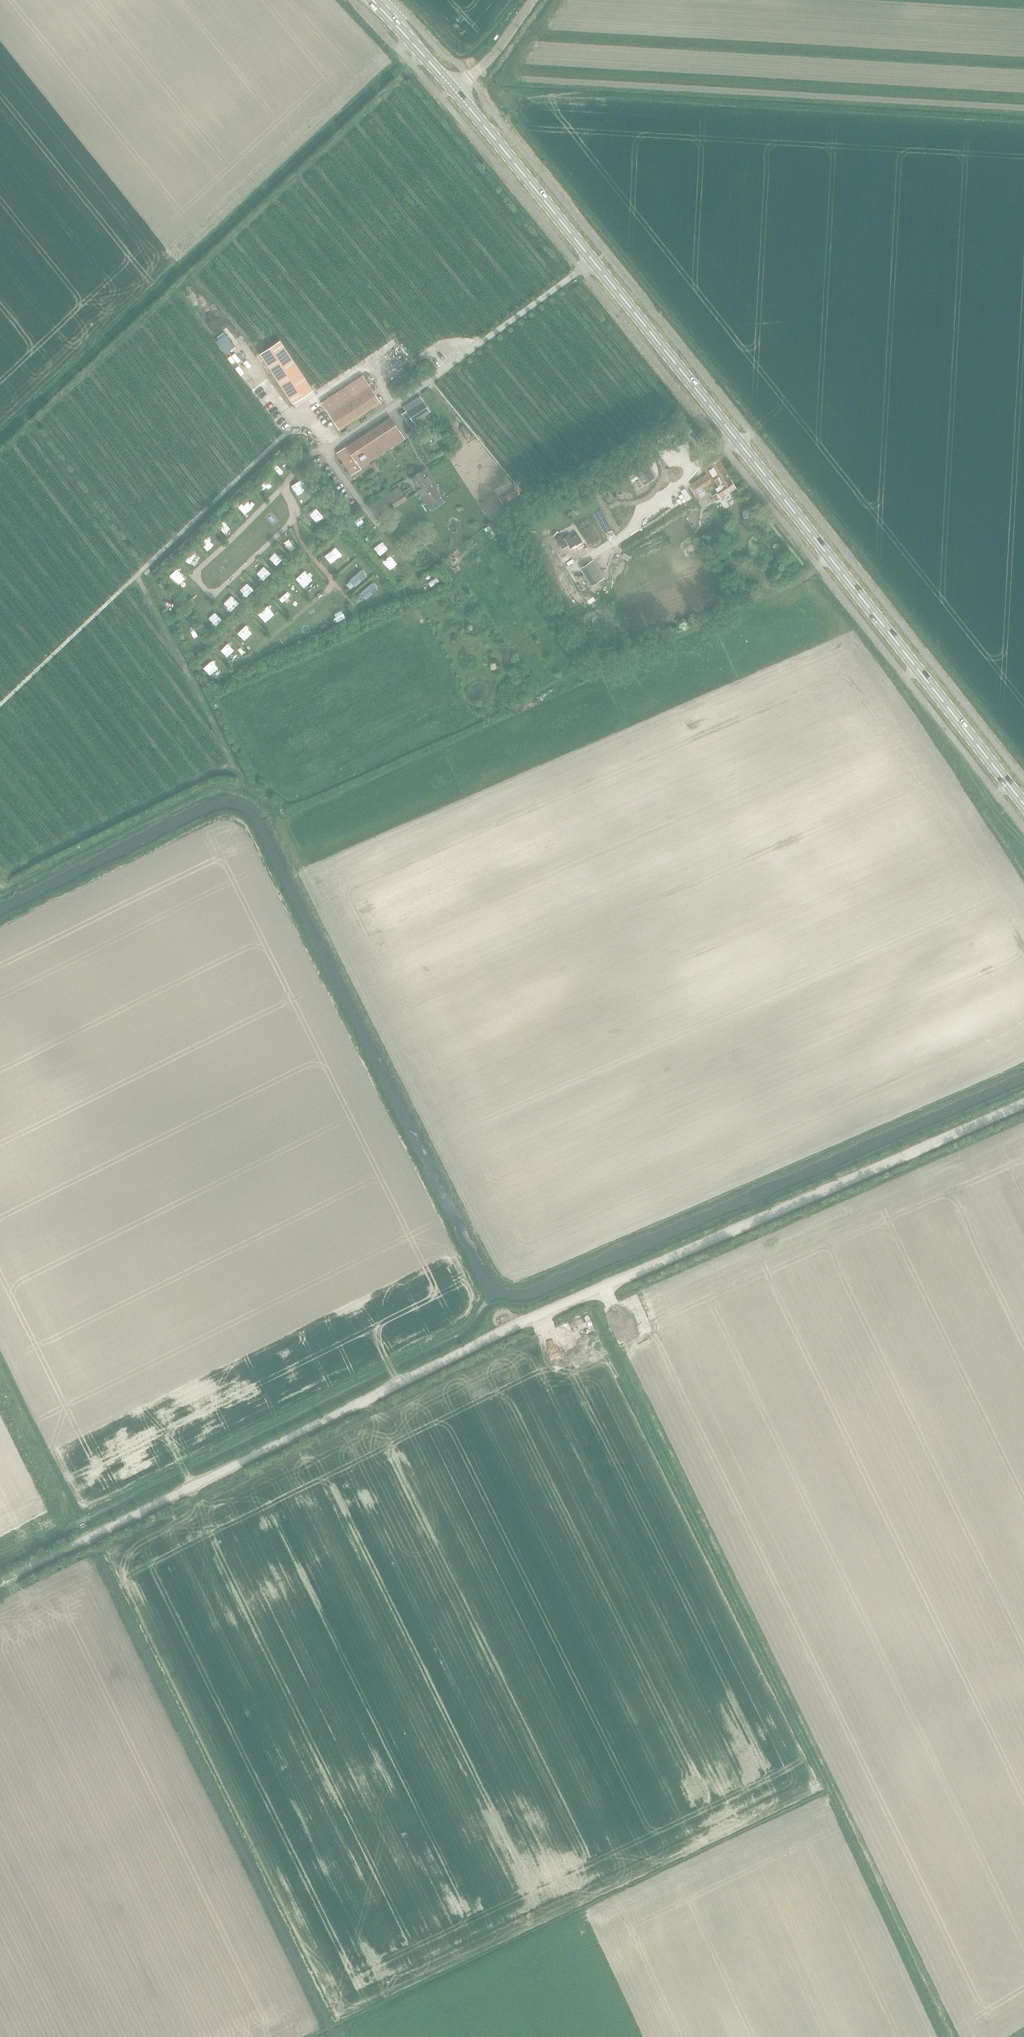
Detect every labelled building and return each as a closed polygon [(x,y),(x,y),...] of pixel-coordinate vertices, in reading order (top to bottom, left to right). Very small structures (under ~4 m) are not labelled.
[(259,353),(292,403),(312,389),(279,339),(259,353)] [(363,375),(321,402),(338,429),(380,401),(363,375)] [(410,424),(431,410),(420,396),(405,406),(408,411),(404,414),(410,424)] [(352,473),(405,438),(391,416),(338,451),(352,473)] [(718,499),(737,487),(718,457),(703,467),(707,473),(693,483),(700,494),(707,489),(705,485),(712,481),(718,491),(714,493),(718,499)] [(655,476),(645,461),(635,468),(645,483),(655,476)] [(434,479),(429,472),(426,467),(412,476),(421,488),(419,490),(427,502),(440,493),(432,481),(434,479)] [(395,505),(407,497),(399,485),(387,493),(395,505)]
